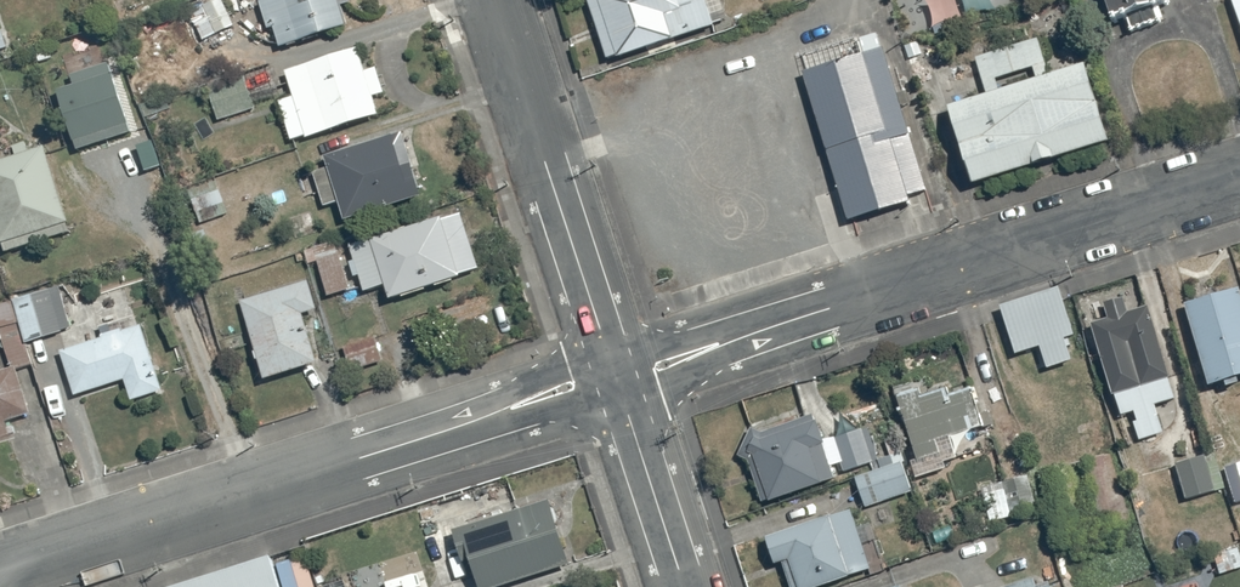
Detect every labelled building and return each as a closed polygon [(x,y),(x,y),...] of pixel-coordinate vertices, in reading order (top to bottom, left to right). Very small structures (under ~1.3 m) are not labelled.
[(236,27),(223,0),(219,0),(191,14),(205,42),(236,27)] [(283,49),(350,28),(344,7),(355,4),(354,0),(268,0),(262,2),(271,30),(277,29),(283,49)] [(621,62),(693,38),(693,36),(717,28),(708,0),(601,0),(621,62)] [(1111,21),(1124,16),(1130,32),(1163,21),(1157,4),(1166,1),(1166,0),(1104,0),(1111,21)] [(1239,25),(1239,0),(1231,0),(1239,25)] [(807,71),(852,220),(909,201),(907,196),(926,190),(901,106),(908,104),(904,92),(897,94),(882,48),(879,49),(874,36),(861,40),(866,53),(825,65),(820,50),(803,56),(808,70),(807,71)] [(1036,79),(1049,75),(1038,38),(975,58),(986,94),(999,90),(995,79),(1032,67),(1036,79)] [(922,54),(918,41),(905,45),(909,58),(922,54)] [(288,73),(296,98),(281,103),(293,142),(309,137),(309,139),(382,116),(376,98),(388,94),(379,68),(368,72),(361,50),(288,73)] [(986,94),(947,106),(972,184),(1108,141),(1084,64),(1049,75),(1036,79),(999,90),(986,94)] [(79,151),(133,135),(111,65),(74,76),(78,87),(61,92),(79,151)] [(219,122),(256,110),(244,74),(207,86),(219,122)] [(405,134),(328,158),(348,222),(425,198),(405,134)] [(73,224),(48,149),(0,165),(0,231),(5,247),(7,246),(10,254),(74,234),(71,225),(73,224)] [(202,224),(230,215),(218,182),(190,191),(202,224)] [(389,286),(394,301),(465,279),(464,276),(482,270),(465,215),(446,221),(446,218),(375,240),(376,244),(389,286)] [(337,242),(315,249),(330,297),(353,290),(337,242)] [(389,286),(376,244),(354,251),(367,293),(389,286)] [(308,281),(242,302),(268,382),(322,364),(306,315),(318,311),(308,281)] [(13,301),(27,344),(72,329),(58,286),(13,301)] [(1208,386),(1224,381),(1226,387),(1238,383),(1236,377),(1239,376),(1239,291),(1239,287),(1183,304),(1208,386)] [(1081,342),(1064,293),(1004,313),(1021,361),(1045,353),(1052,375),(1076,367),(1069,346),(1081,342)] [(1107,318),(1090,323),(1112,395),(1114,395),(1121,416),(1133,412),(1137,421),(1132,423),(1139,440),(1163,433),(1154,405),(1175,398),(1147,306),(1127,313),(1122,298),(1103,304),(1107,318)] [(158,370),(143,326),(63,352),(77,397),(128,380),(135,401),(165,392),(158,370)] [(385,361),(376,338),(345,349),(353,372),(385,361)] [(0,373),(0,441),(13,436),(9,423),(34,415),(18,367),(0,373)] [(919,387),(895,395),(917,462),(941,454),(936,440),(982,425),(983,427),(991,425),(987,412),(979,414),(970,386),(949,393),(946,386),(921,394),(919,387)] [(762,505),(836,478),(822,444),(824,443),(815,421),(814,421),(812,415),(760,433),(751,428),(737,456),(747,461),(762,505)] [(843,472),(879,459),(870,434),(864,436),(862,429),(832,439),(843,472)] [(902,462),(904,461),(896,438),(885,442),(890,456),(887,457),(890,466),(902,462)] [(1216,491),(1204,456),(1175,464),(1186,500),(1216,491)] [(902,462),(890,466),(855,478),(865,508),(912,492),(902,462)] [(1026,513),(1018,485),(983,495),(991,523),(1026,513)] [(482,586),(506,586),(573,565),(559,522),(560,521),(557,510),(555,509),(552,500),(456,532),(466,563),(474,560),(482,586)] [(765,537),(774,565),(781,562),(789,586),(820,586),(870,569),(862,544),(875,540),(869,524),(856,528),(850,510),(765,537)] [(273,557),(177,586),(283,586),(273,557)] [(1007,586),(1050,586),(1048,581),(1036,586),(1033,579),(1007,586)]
